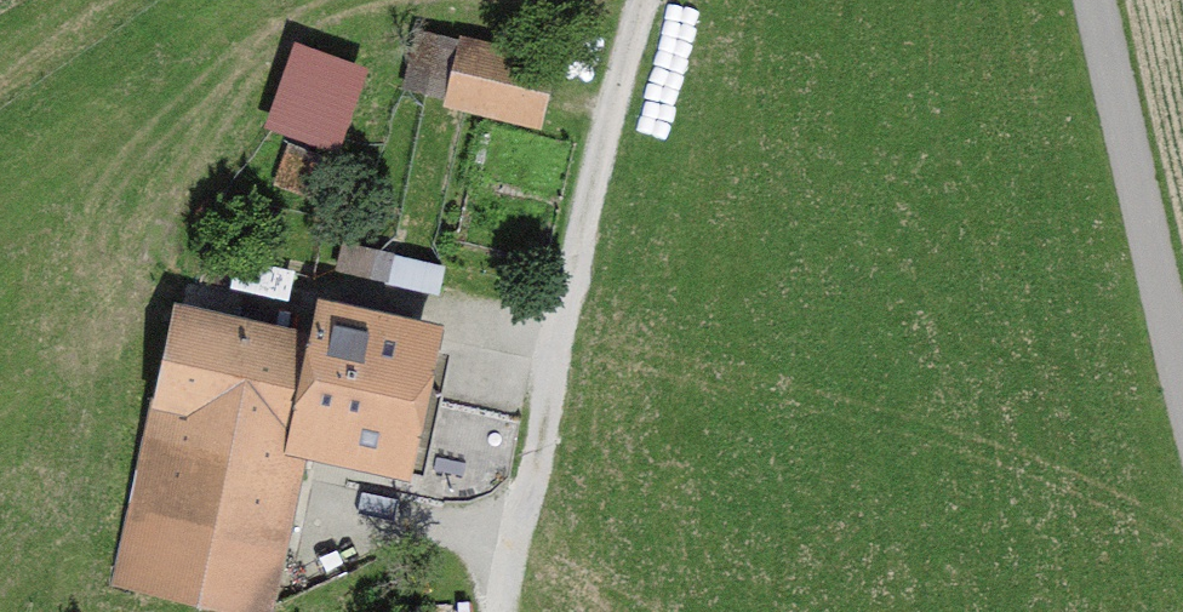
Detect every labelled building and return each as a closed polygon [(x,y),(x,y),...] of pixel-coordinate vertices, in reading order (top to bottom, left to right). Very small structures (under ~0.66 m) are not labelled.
[(500,30),(495,51),(519,57),(524,36),(500,30)] [(345,151),(373,69),(297,43),(268,124),(345,151)] [(465,46),(452,100),(528,120),(542,66),(465,46)] [(290,147),(277,181),(303,191),(316,157),(290,147)] [(181,324),(123,572),(260,604),(300,434),(398,457),(423,352),(325,329),(319,356),(181,324)]
